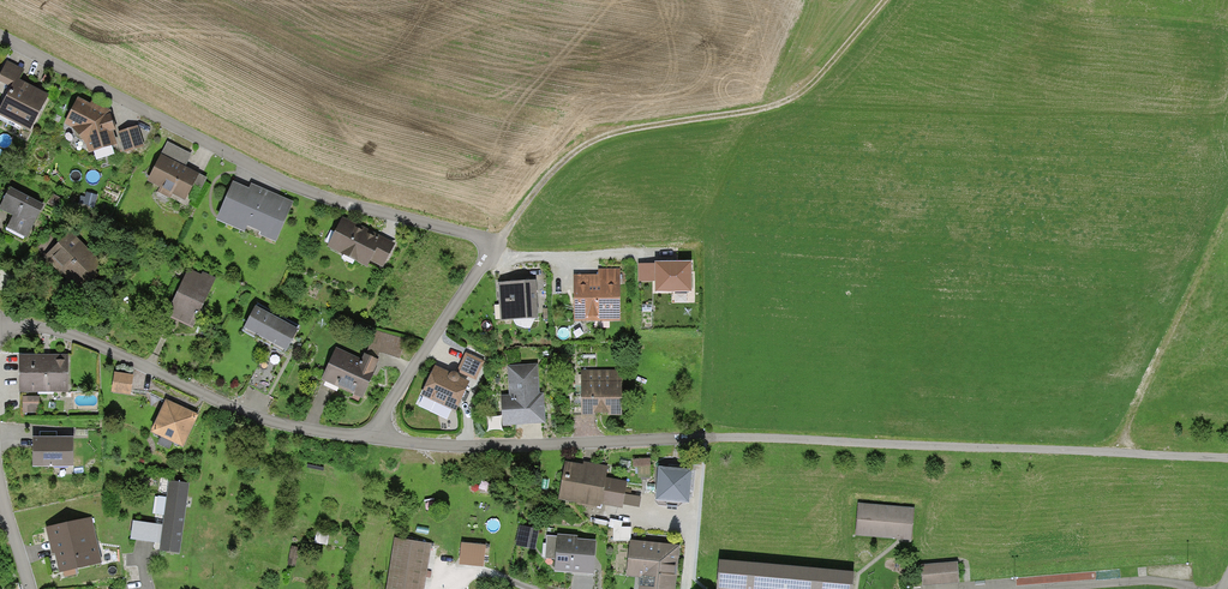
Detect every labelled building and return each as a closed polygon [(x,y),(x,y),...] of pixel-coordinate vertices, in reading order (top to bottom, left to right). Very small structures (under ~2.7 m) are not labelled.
[(7,61),(0,75),(0,83),(11,88),(16,79),(19,81),(24,70),(7,61)] [(0,110),(0,117),(30,132),(49,96),(38,91),(19,81),(16,79),(11,88),(0,110)] [(90,104),(77,98),(64,124),(72,129),(85,144),(88,154),(117,145),(113,131),(115,131),(109,110),(99,105),(91,101),(90,104)] [(137,126),(118,132),(125,153),(144,147),(137,126)] [(167,142),(161,155),(185,167),(191,154),(167,142)] [(185,167),(161,155),(147,181),(159,188),(157,192),(170,198),(172,195),(185,201),(193,186),(199,175),(192,171),(185,167)] [(207,178),(199,175),(193,186),(201,190),(207,178)] [(269,191),(251,184),(249,188),(233,181),(216,221),(244,233),(247,227),(259,232),(258,235),(276,243),(294,202),(269,191)] [(10,188),(0,207),(0,211),(13,217),(6,229),(27,239),(44,205),(10,188)] [(86,193),(83,204),(94,207),(97,195),(86,193)] [(63,200),(53,195),(48,204),(58,209),(63,200)] [(361,227),(343,217),(327,247),(367,268),(371,262),(383,268),(395,243),(373,231),(362,226),(361,227)] [(107,268),(70,231),(57,244),(44,257),(43,258),(54,270),(79,295),(107,268)] [(44,257),(57,244),(49,236),(36,249),(44,257)] [(669,263),(655,263),(655,264),(655,282),(655,294),(691,294),(691,263),(669,263)] [(655,282),(655,264),(639,264),(639,282),(655,282)] [(188,269),(166,317),(192,329),(201,310),(216,278),(202,272),(201,275),(188,269)] [(620,270),(598,270),(598,275),(593,275),(573,276),(574,322),(620,321),(620,270)] [(516,282),(498,283),(500,322),(538,319),(536,281),(516,282)] [(256,307),(244,329),(286,352),(292,341),(298,330),(256,307)] [(401,337),(374,330),(368,350),(395,358),(401,337)] [(380,361),(364,354),(362,360),(336,348),(321,381),(362,400),(380,361)] [(485,362),(466,353),(457,372),(476,381),(485,362)] [(19,355),(19,393),(68,393),(68,355),(47,355),(19,355)] [(538,364),(507,366),(509,396),(501,397),(503,425),(545,423),(543,393),(539,394),(538,364)] [(451,373),(435,366),(421,396),(456,412),(469,382),(460,378),(459,376),(458,374),(457,373),(455,372),(453,372),(451,373)] [(622,370),(581,371),(581,416),(622,416),(622,370)] [(114,373),(111,393),(130,396),(133,375),(114,373)] [(23,397),(23,413),(39,413),(39,397),(23,397)] [(182,408),(166,400),(150,433),(183,449),(199,416),(182,408)] [(73,468),(74,438),(57,438),(47,438),(40,438),(33,438),(33,468),(73,468)] [(650,459),(633,460),(633,468),(651,467),(650,459)] [(583,465),(565,462),(558,501),(600,508),(601,506),(622,509),(623,505),(625,489),(627,482),(606,478),(608,466),(587,462),(583,462),(583,465)] [(689,505),(692,471),(674,469),(658,468),(655,502),(689,505)] [(189,484),(169,481),(167,498),(164,516),(163,526),(161,536),(160,544),(159,552),(179,555),(189,484)] [(641,492),(625,489),(623,505),(638,508),(641,492)] [(164,516),(167,498),(158,497),(155,515),(164,516)] [(858,504),(855,536),(911,541),(914,509),(858,504)] [(92,518),(45,528),(51,552),(51,554),(54,554),(59,574),(102,564),(92,518)] [(161,536),(163,526),(133,522),(131,540),(160,544),(161,536)] [(519,526),(515,546),(535,550),(539,530),(519,526)] [(616,527),(616,540),(633,541),(633,527),(616,527)] [(578,537),(558,535),(557,537),(556,560),(555,572),(593,575),(595,560),(597,541),(577,539),(578,537)] [(556,560),(557,537),(546,536),(545,559),(556,560)] [(395,538),(387,588),(424,588),(431,544),(395,538)] [(629,541),(626,577),(639,578),(638,588),(676,588),(679,545),(629,541)] [(486,546),(461,543),(459,566),(483,568),(486,546)] [(291,547),(289,564),(295,565),(297,548),(291,547)] [(719,561),(716,588),(853,588),(855,573),(719,561)] [(957,562),(921,565),(923,586),(959,583),(957,562)]
